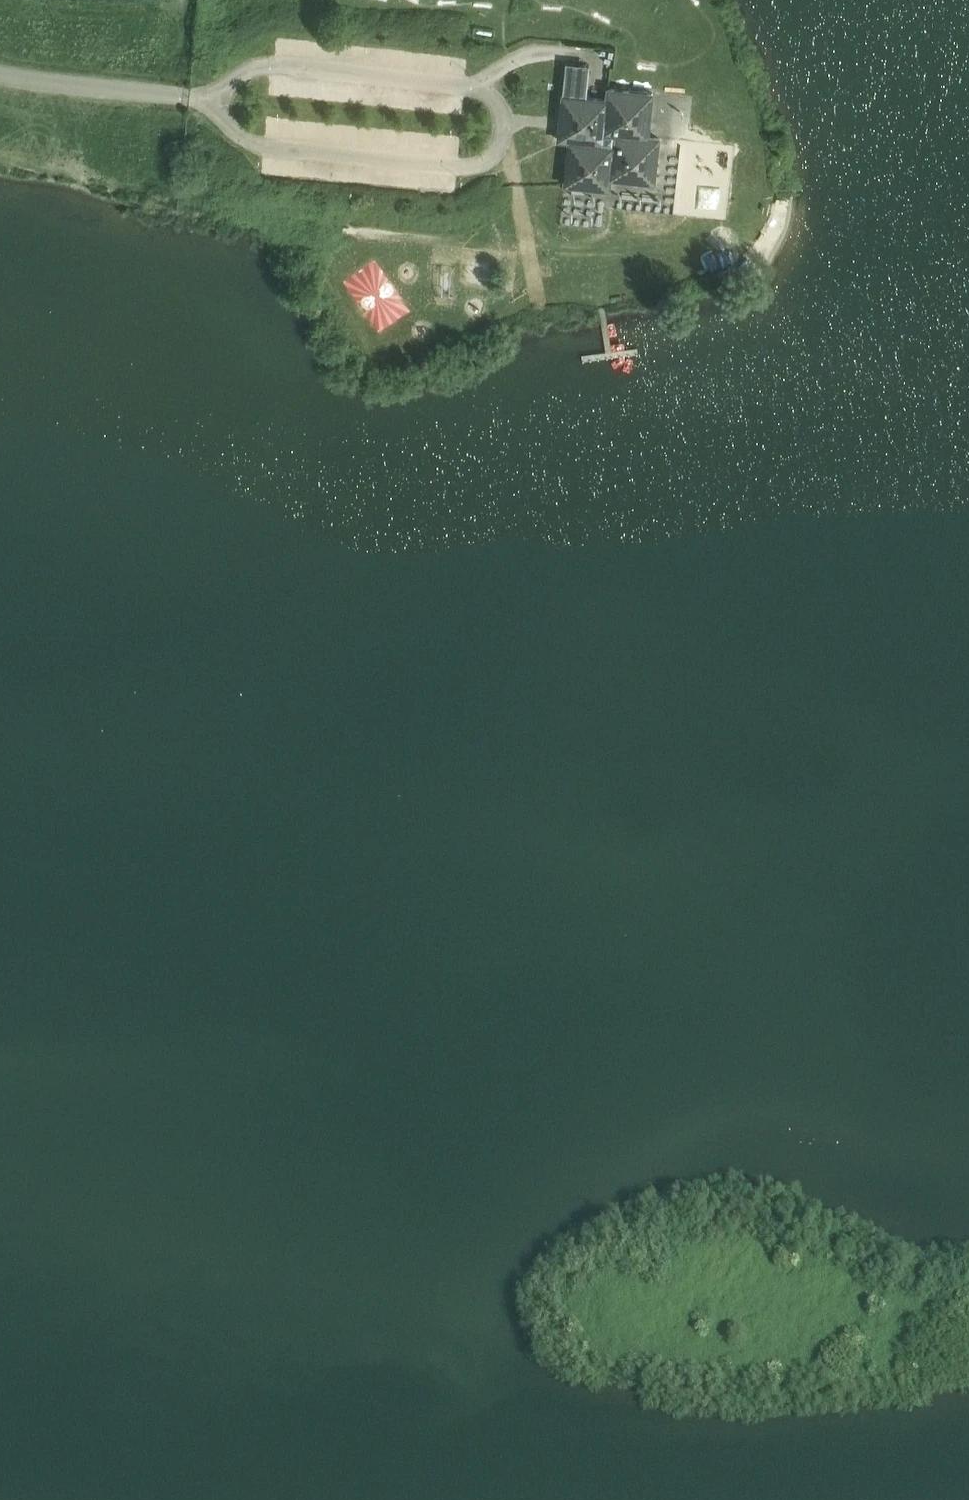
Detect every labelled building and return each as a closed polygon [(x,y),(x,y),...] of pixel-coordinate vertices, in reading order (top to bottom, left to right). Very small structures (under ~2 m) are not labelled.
[(655,185),(660,140),(649,139),(653,95),(609,90),(607,101),(564,96),(561,124),(559,141),(570,143),(565,186),(610,191),(611,180),(655,185)]
